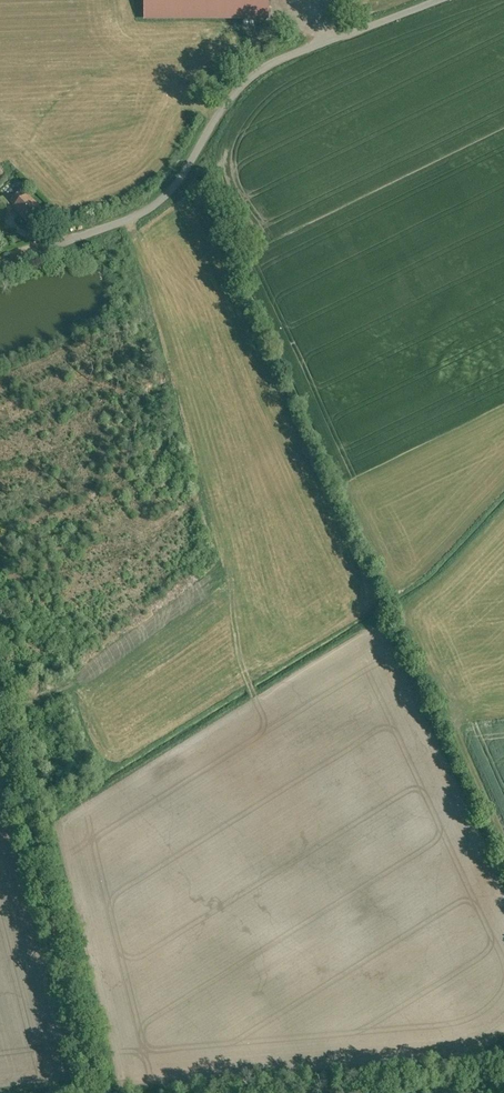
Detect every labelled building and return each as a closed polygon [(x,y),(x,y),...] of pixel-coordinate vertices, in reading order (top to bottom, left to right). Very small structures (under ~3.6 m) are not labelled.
[(146,24),(268,23),(267,0),(146,0),(146,24)] [(46,212),(28,193),(15,206),(4,194),(0,198),(0,208),(11,220),(18,213),(31,227),(46,212)]
